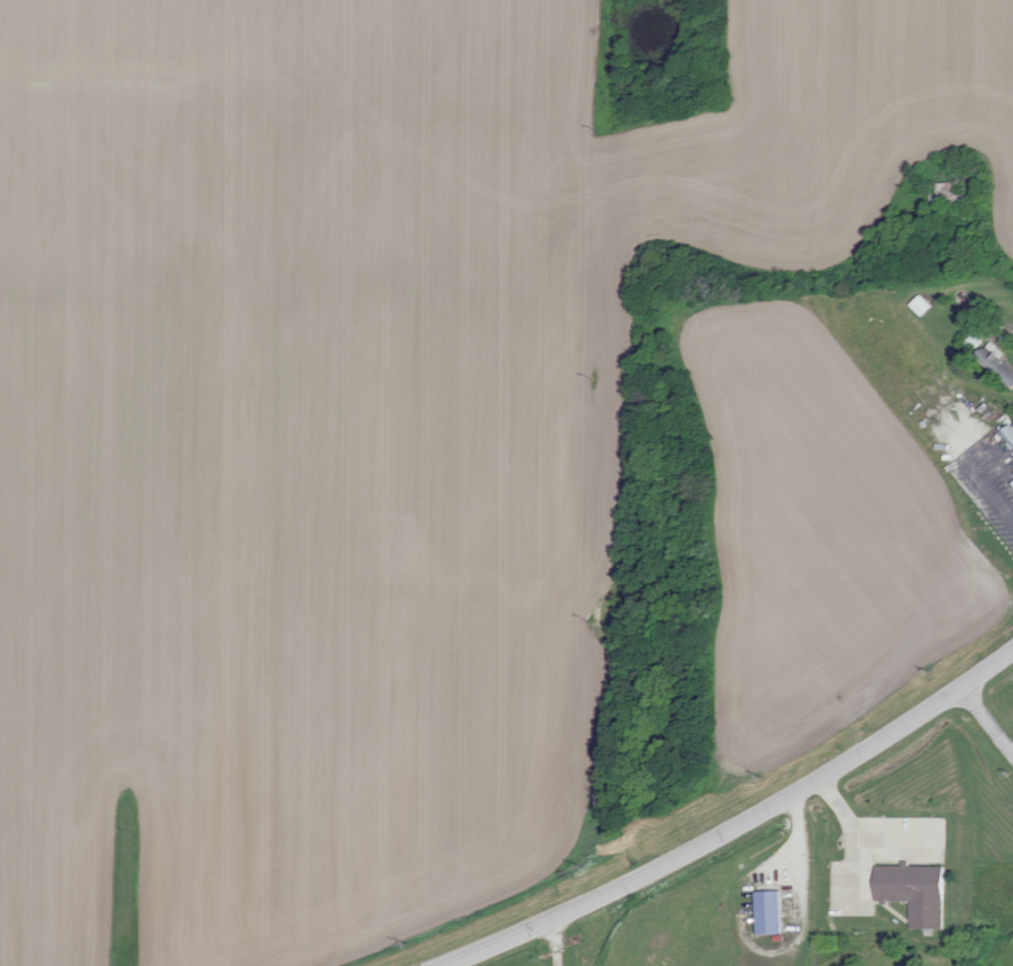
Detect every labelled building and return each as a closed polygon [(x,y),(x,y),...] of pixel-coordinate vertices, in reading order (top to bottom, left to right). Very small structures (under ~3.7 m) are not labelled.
[(945,199),(945,191),(953,191),(953,181),(926,182),(927,200),(945,199)] [(1010,385),(1012,381),(1012,362),(986,341),(974,357),(1010,385)] [(947,928),(948,865),(904,864),(904,866),(879,865),(878,900),(913,901),(913,927),(947,928)] [(786,933),(785,890),(761,891),(762,934),(786,933)]
